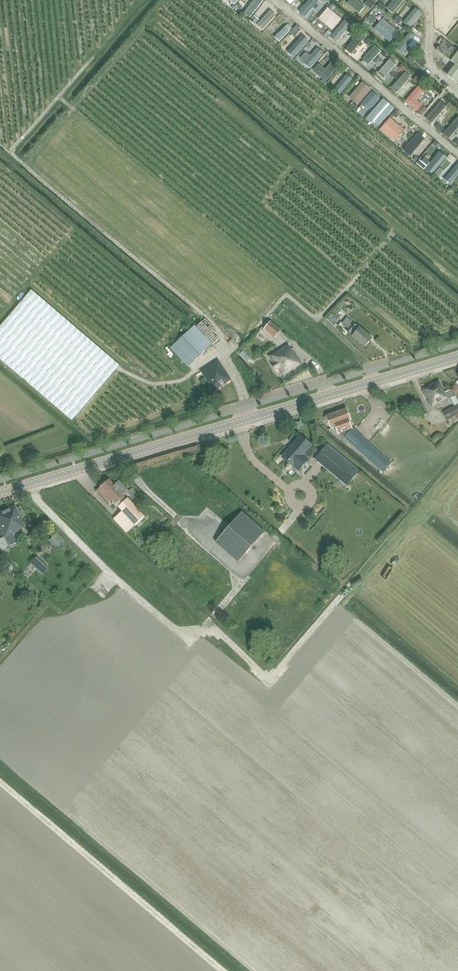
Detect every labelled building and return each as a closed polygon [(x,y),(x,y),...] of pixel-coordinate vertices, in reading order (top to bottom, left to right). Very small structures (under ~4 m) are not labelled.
[(261,0),(257,0),(250,8),(256,13),(265,3),(261,0)] [(359,15),(364,8),(355,0),(350,0),(346,4),(359,15)] [(387,10),(392,13),(402,0),(394,0),(387,10)] [(453,21),(457,15),(457,2),(447,16),(453,21)] [(322,8),(317,4),(305,18),(310,22),(322,8)] [(341,20),(328,8),(318,19),(331,31),(341,20)] [(422,13),(416,8),(405,23),(410,27),(422,13)] [(276,16),(271,11),(258,25),(263,30),(276,16)] [(376,18),(388,28),(393,23),(381,13),(376,18)] [(378,20),(375,24),(386,34),(389,30),(378,20)] [(293,26),(289,22),(274,39),(278,43),(293,26)] [(330,39),(334,43),(349,26),(344,23),(330,39)] [(402,52),(414,39),(409,35),(398,48),(402,52)] [(299,43),(292,36),(285,43),(293,50),(299,43)] [(346,52),(353,58),(365,45),(358,38),(346,52)] [(455,65),(447,76),(457,84),(457,51),(444,40),(436,50),(455,65)] [(360,58),(369,65),(380,51),(372,44),(360,58)] [(324,52),(319,47),(306,61),(311,66),(324,52)] [(381,62),(385,56),(380,52),(376,58),(381,62)] [(384,74),(390,79),(387,82),(390,85),(404,69),(401,66),(399,68),(393,63),(384,74)] [(330,78),(315,65),(312,68),(327,82),(330,78)] [(355,77),(350,72),(339,84),(344,89),(355,77)] [(397,95),(411,79),(405,73),(390,90),(397,95)] [(369,90),(363,84),(351,98),(357,104),(369,90)] [(405,102),(411,107),(417,112),(422,107),(416,101),(425,91),(419,86),(405,102)] [(358,105),(364,110),(369,104),(364,99),(358,105)] [(393,109),(383,100),(369,115),(380,124),(393,109)] [(424,120),(430,126),(439,134),(444,129),(435,121),(446,108),(439,103),(424,120)] [(457,128),(457,118),(457,117),(442,135),(448,140),(457,128)] [(404,132),(390,119),(381,129),(395,142),(404,132)] [(430,144),(423,139),(410,156),(417,160),(430,144)] [(423,156),(420,160),(433,171),(440,163),(430,155),(426,159),(423,156)] [(445,180),(450,173),(444,168),(438,174),(445,180)] [(119,366),(120,365),(32,290),(0,327),(0,358),(72,420),(119,366)] [(348,318),(342,324),(350,330),(349,332),(353,336),(365,347),(372,338),(355,324),(353,326),(350,324),(352,321),(348,318)] [(213,337),(217,333),(204,319),(200,323),(213,337)] [(275,338),(282,330),(271,321),(264,329),(275,338)] [(194,326),(171,347),(188,366),(212,345),(194,326)] [(271,364),(274,368),(276,371),(279,369),(283,376),(303,364),(294,349),(292,350),(289,345),(269,357),(273,363),(271,364)] [(244,350),(240,354),(248,362),(252,358),(244,350)] [(214,391),(231,380),(219,361),(202,372),(214,391)] [(455,395),(453,397),(450,390),(445,393),(439,381),(423,389),(432,407),(451,398),(455,407),(444,413),(447,420),(451,418),(454,424),(457,422),(457,402),(455,395)] [(339,434),(340,433),(351,429),(348,421),(350,420),(346,409),(326,416),(327,416),(325,417),(327,424),(329,424),(331,428),(336,426),(339,434)] [(353,428),(351,429),(344,438),(356,448),(365,439),(353,428)] [(299,472),(318,449),(300,435),(281,458),(299,472)] [(368,441),(363,446),(378,459),(383,454),(368,441)] [(315,459),(324,467),(347,486),(360,471),(328,444),(315,459)] [(102,487),(98,490),(108,501),(111,498),(113,499),(116,496),(122,504),(119,507),(135,525),(145,517),(128,498),(126,501),(123,498),(124,496),(129,492),(118,480),(113,485),(109,480),(103,486),(102,486),(102,487)] [(9,547),(16,543),(12,534),(19,531),(19,530),(25,527),(15,505),(0,512),(0,527),(5,537),(0,539),(0,549),(1,550),(9,547)] [(239,562),(258,540),(262,544),(268,538),(263,534),(265,532),(242,512),(216,543),(239,562)] [(57,529),(52,534),(60,542),(65,537),(57,529)]
